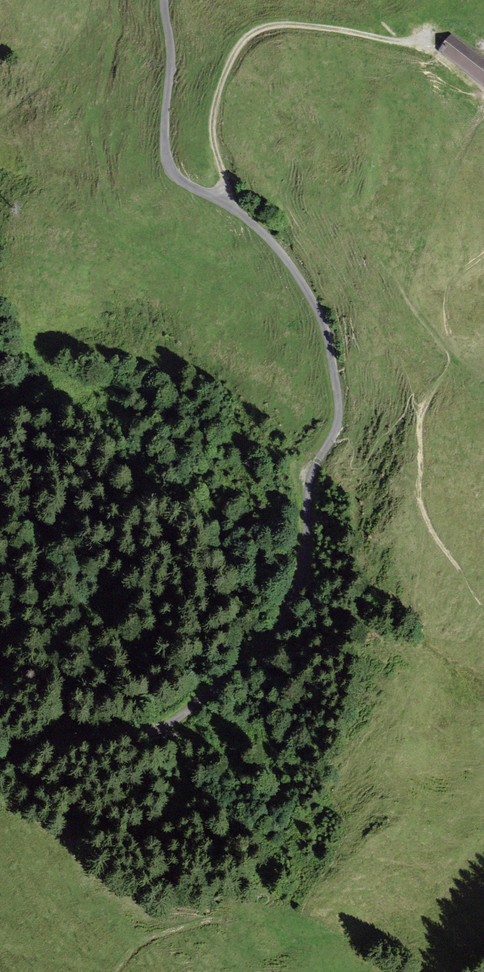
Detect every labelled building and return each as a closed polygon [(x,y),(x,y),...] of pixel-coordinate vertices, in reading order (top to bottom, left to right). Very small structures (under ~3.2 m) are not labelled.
[(454,37),(441,52),(483,88),(483,63),(454,37)]
